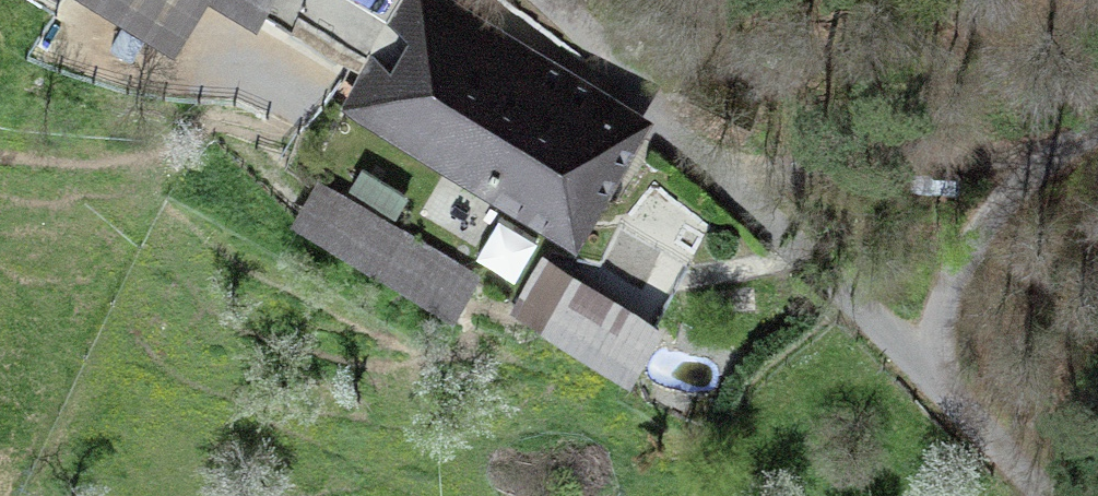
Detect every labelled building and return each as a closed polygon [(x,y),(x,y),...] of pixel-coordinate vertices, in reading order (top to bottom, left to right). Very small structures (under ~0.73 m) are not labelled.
[(182,0),(82,0),(159,42),(182,0)] [(245,25),(258,0),(198,0),(245,25)] [(420,0),(414,0),(348,116),(575,243),(642,124),(420,0)] [(477,276),(328,180),(301,220),(451,316),(477,276)] [(482,246),(519,264),(537,228),(499,210),(482,246)] [(646,316),(544,258),(517,306),(619,363),(646,316)]
